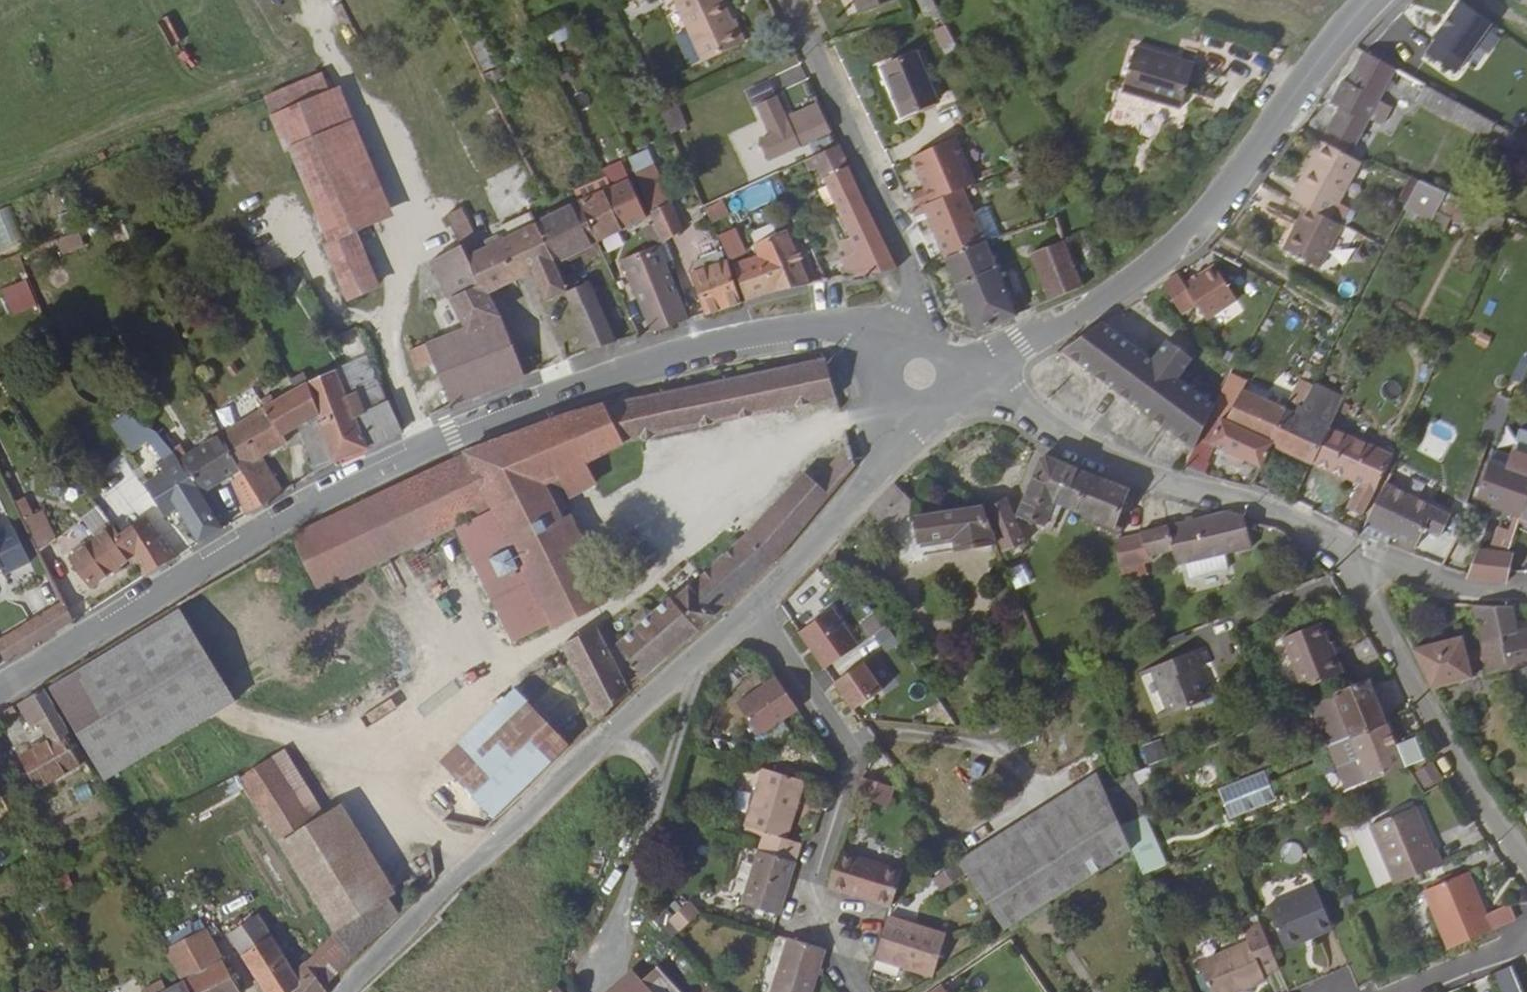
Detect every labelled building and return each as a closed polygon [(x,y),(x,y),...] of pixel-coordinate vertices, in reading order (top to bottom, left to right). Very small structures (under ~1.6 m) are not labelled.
[(725,0),(675,0),(706,67),(745,48),(723,1),(725,0)] [(884,0),(854,0),(859,12),(884,0)] [(1489,26),(1459,4),(1431,42),(1433,44),(1425,56),(1453,76),(1489,26)] [(555,46),(571,38),(564,25),(548,33),(555,46)] [(945,25),(932,31),(944,52),(956,46),(945,25)] [(1395,66),(1365,48),(1359,46),(1353,53),(1364,58),(1355,76),(1346,72),(1332,97),(1341,103),(1328,125),(1355,139),(1395,66)] [(904,113),(938,99),(916,52),(882,66),(904,113)] [(1183,114),(1196,71),(1139,53),(1126,98),(1183,114)] [(1459,101),(1410,74),(1406,81),(1420,89),(1416,96),(1451,115),(1459,101)] [(290,155),(344,132),(324,80),(264,103),(285,157),(290,155)] [(775,134),(763,139),(773,159),(833,130),(820,101),(789,115),(780,95),(761,104),(775,134)] [(685,129),(674,103),(661,109),(672,134),(685,129)] [(290,155),(328,247),(356,235),(400,217),(360,125),(344,132),(290,155)] [(966,185),(946,139),(903,160),(917,190),(904,196),(910,210),(911,209),(924,204),(954,191),(966,185)] [(1315,204),(1347,222),(1357,206),(1349,202),(1370,161),(1362,156),(1342,146),(1332,139),(1322,156),(1328,159),(1306,199),(1315,204)] [(851,274),(900,267),(840,144),(813,155),(858,250),(842,258),(851,274)] [(1328,159),(1322,156),(1301,195),(1306,199),(1328,159)] [(665,233),(686,223),(654,158),(633,168),(653,212),(665,233)] [(1021,173),(1017,165),(1005,172),(1010,179),(1021,173)] [(577,192),(581,199),(600,237),(647,215),(629,177),(593,193),(590,186),(577,192)] [(1437,214),(1449,190),(1420,177),(1408,202),(1437,214)] [(762,183),(739,196),(747,212),(770,199),(762,183)] [(924,204),(947,258),(988,238),(992,237),(979,208),(965,214),(954,191),(924,204)] [(609,308),(574,250),(600,237),(581,199),(540,217),(559,257),(554,258),(568,288),(565,288),(592,348),(621,338),(609,308)] [(723,199),(705,207),(713,224),(731,216),(723,199)] [(1326,266),(1350,225),(1347,222),(1315,204),(1291,246),(1326,266)] [(0,209),(0,251),(23,244),(11,206),(0,209)] [(465,211),(448,220),(462,250),(478,282),(451,294),(448,296),(464,331),(495,318),(485,300),(489,297),(486,292),(525,273),(539,299),(565,288),(568,288),(554,258),(559,257),(540,217),(536,209),(510,220),(515,232),(509,235),(506,232),(492,237),(495,243),(484,248),(465,211)] [(810,279),(788,225),(744,241),(748,251),(734,256),(748,295),(784,283),(810,279)] [(80,232),(56,240),(61,255),(85,247),(80,232)] [(1066,239),(1083,281),(1102,273),(1085,232),(1066,239)] [(670,244),(665,233),(654,238),(659,249),(670,244)] [(356,235),(328,247),(323,250),(346,304),(379,290),(356,235)] [(688,315),(659,249),(654,238),(626,251),(658,325),(688,315)] [(988,238),(947,258),(958,282),(1000,263),(988,238)] [(1050,296),(1083,281),(1066,239),(1033,252),(1050,296)] [(478,282),(462,250),(436,262),(451,294),(478,282)] [(743,297),(727,255),(693,268),(708,308),(743,297)] [(1237,295),(1215,261),(1185,281),(1178,271),(1163,281),(1183,310),(1197,301),(1207,316),(1237,295)] [(1019,308),(1000,263),(958,282),(978,326),(1019,308)] [(12,318),(37,306),(24,278),(0,290),(0,294),(12,318)] [(448,296),(410,312),(426,347),(464,331),(448,296)] [(464,331),(426,347),(437,371),(453,407),(523,371),(495,318),(464,331)] [(1060,350),(1123,393),(1147,365),(1151,361),(1099,322),(1060,350)] [(1197,445),(1202,436),(1210,419),(1215,411),(1215,410),(1177,380),(1192,361),(1168,342),(1165,346),(1153,358),(1151,361),(1147,365),(1123,393),(1197,445)] [(415,380),(437,371),(426,347),(404,357),(415,380)] [(571,372),(595,364),(590,350),(566,358),(571,372)] [(598,441),(834,389),(824,356),(631,394),(551,415),(314,522),(295,533),(319,582),(335,575),(344,596),(356,592),(348,570),(453,523),(495,504),(554,623),(556,626),(607,602),(576,541),(587,535),(565,487),(571,485),(573,489),(608,479),(598,441)] [(265,404),(225,436),(266,503),(284,491),(264,457),(289,443),(285,434),(304,424),(327,466),(346,455),(403,432),(391,405),(368,414),(359,394),(348,398),(335,372),(309,384),(304,374),(289,380),(295,391),(275,400),(270,392),(261,396),(265,404)] [(368,414),(391,405),(380,380),(356,389),(359,394),(368,414)] [(1320,462),(1336,427),(1351,395),(1321,381),(1319,387),(1308,382),(1294,410),(1279,444),(1320,462)] [(1279,444),(1294,410),(1248,388),(1232,419),(1279,444)] [(1495,393),(1484,436),(1500,440),(1510,397),(1495,393)] [(431,428),(452,417),(446,406),(425,417),(431,428)] [(1267,469),(1279,444),(1232,419),(1215,411),(1210,419),(1202,436),(1220,445),(1267,469)] [(1403,437),(1409,423),(1403,420),(1392,442),(1400,444),(1403,437)] [(1336,427),(1320,462),(1362,483),(1352,505),(1368,513),(1398,448),(1391,445),(1388,450),(1336,427)] [(237,481),(254,510),(266,503),(225,436),(208,446),(180,463),(186,474),(192,471),(205,492),(239,472),(242,478),(237,481)] [(1206,473),(1220,445),(1202,436),(1197,445),(1186,467),(1206,473)] [(206,441),(201,444),(197,437),(172,451),(176,458),(177,459),(180,463),(208,446),(206,441)] [(857,463),(850,442),(814,480),(804,471),(746,535),(676,594),(673,592),(656,605),(648,601),(635,611),(638,622),(616,641),(643,679),(756,578),(779,556),(857,463)] [(201,541),(227,527),(205,492),(192,471),(186,474),(180,463),(177,459),(165,465),(168,473),(148,484),(165,516),(181,508),(201,541)] [(1519,515),(1526,494),(1526,470),(1495,459),(1480,499),(1519,515)] [(1121,534),(1124,527),(1117,524),(1130,488),(1052,460),(1043,465),(1023,518),(1050,530),(1060,504),(1085,513),(1082,520),(1121,534)] [(1410,493),(1417,478),(1395,469),(1388,483),(1410,493)] [(917,500),(898,481),(895,484),(913,504),(917,500)] [(1410,493),(1388,483),(1371,521),(1422,546),(1431,529),(1447,537),(1458,515),(1410,493)] [(886,531),(913,504),(895,484),(870,510),(886,531)] [(1519,515),(1526,518),(1526,494),(1519,515)] [(1469,523),(1478,502),(1469,498),(1461,520),(1469,523)] [(1020,519),(1011,499),(989,507),(1009,560),(1028,554),(1025,545),(1030,543),(1020,519)] [(514,642),(554,623),(495,504),(453,523),(514,642)] [(952,561),(999,556),(983,505),(920,511),(924,547),(951,545),(952,561)] [(96,506),(81,517),(92,532),(107,521),(96,506)] [(60,536),(46,510),(28,516),(43,546),(60,536)] [(864,516),(882,535),(886,531),(870,510),(864,516)] [(1245,513),(1234,510),(1223,513),(1141,532),(1141,536),(1118,543),(1125,566),(1142,563),(1152,561),(1151,555),(1178,550),(1184,564),(1189,563),(1193,579),(1230,570),(1227,554),(1253,549),(1246,519),(1245,513)] [(178,555),(156,520),(151,512),(146,514),(120,530),(116,526),(72,554),(92,588),(137,556),(148,573),(178,555)] [(4,558),(7,563),(34,549),(16,517),(0,526),(0,560),(4,558)] [(1481,542),(1473,572),(1488,574),(1494,543),(1481,542)] [(1494,543),(1488,574),(1512,574),(1515,544),(1508,544),(1494,543)] [(1142,563),(1125,566),(1128,578),(1145,575),(1142,563)] [(79,615),(69,596),(3,634),(10,648),(14,655),(79,615)] [(1504,660),(1517,658),(1502,603),(1482,601),(1492,653),(1502,650),(1504,660)] [(178,603),(49,682),(107,781),(238,703),(178,603)] [(1517,658),(1520,669),(1526,668),(1526,629),(1524,630),(1518,603),(1502,603),(1517,658)] [(833,609),(800,630),(825,668),(858,646),(833,609)] [(879,654),(896,646),(879,613),(862,621),(879,654)] [(1308,688),(1344,671),(1320,621),(1285,638),(1308,688)] [(601,719),(630,691),(599,625),(565,642),(601,719)] [(1475,679),(1467,636),(1411,646),(1432,686),(1455,682),(1475,679)] [(0,654),(0,664),(14,655),(10,648),(0,654)] [(1517,658),(1504,660),(1502,650),(1492,653),(1497,675),(1512,671),(1520,669),(1517,658)] [(1197,679),(1203,675),(1196,660),(1151,680),(1173,726),(1211,708),(1197,679)] [(864,662),(835,681),(854,708),(882,689),(864,662)] [(1513,680),(1522,679),(1520,669),(1512,671),(1513,680)] [(758,732),(798,707),(777,675),(738,700),(758,732)] [(1335,746),(1353,739),(1390,725),(1387,721),(1368,680),(1352,687),(1332,694),(1314,701),(1335,746)] [(68,732),(73,729),(49,682),(27,695),(28,697),(21,702),(34,726),(43,722),(53,740),(18,762),(35,792),(86,763),(68,732)] [(570,748),(514,687),(439,757),(497,819),(570,748)] [(1397,742),(1390,725),(1353,739),(1335,746),(1331,748),(1350,791),(1374,782),(1409,768),(1435,757),(1439,756),(1425,731),(1397,742)] [(1163,740),(1143,743),(1147,764),(1166,762),(1163,740)] [(285,847),(331,818),(289,754),(243,783),(249,793),(256,803),(281,842),(285,847)] [(1432,786),(1446,776),(1438,764),(1423,773),(1432,786)] [(1089,771),(1060,789),(1073,807),(1097,792),(1089,771)] [(762,837),(755,858),(790,870),(797,849),(780,843),(799,787),(759,773),(740,829),(762,837)] [(1265,773),(1219,791),(1230,819),(1277,802),(1265,773)] [(1121,829),(1143,820),(1124,774),(1102,782),(1121,829)] [(893,784),(863,775),(857,794),(887,804),(893,784)] [(243,783),(242,782),(205,799),(210,810),(249,793),(243,783)] [(959,862),(967,875),(1073,807),(1060,789),(956,857),(959,862)] [(1073,807),(1107,857),(1122,848),(1097,792),(1073,807)] [(270,848),(281,842),(256,803),(245,810),(270,848)] [(1002,925),(1107,857),(1073,807),(967,875),(1002,925)] [(398,888),(346,809),(331,818),(285,847),(343,939),(354,955),(400,912),(390,894),(398,888)] [(1421,831),(1414,811),(1408,813),(1415,833),(1421,831)] [(1421,831),(1415,833),(1408,813),(1369,828),(1391,890),(1439,871),(1433,855),(1430,855),(1421,831)] [(1160,866),(1143,820),(1121,829),(1128,845),(1138,875),(1160,866)] [(1282,848),(1288,863),(1303,856),(1297,842),(1282,848)] [(890,908),(901,872),(839,851),(826,887),(890,908)] [(790,870),(755,858),(737,911),(772,922),(790,870)] [(932,880),(941,891),(967,875),(959,862),(932,880)] [(1485,930),(1505,922),(1503,913),(1481,923),(1465,880),(1421,897),(1443,956),(1487,939),(1485,930)] [(1324,926),(1310,890),(1262,909),(1278,950),(1297,944),(1294,938),(1324,926)] [(693,921),(681,909),(662,925),(674,938),(693,921)] [(315,969),(304,980),(263,917),(260,919),(257,913),(251,917),(255,923),(232,938),(268,991),(330,991),(315,969)] [(945,936),(887,917),(873,959),(933,978),(945,936)] [(1510,931),(1509,922),(1505,922),(1485,930),(1487,939),(1510,931)] [(1255,924),(1236,930),(1242,943),(1192,962),(1203,991),(1229,991),(1257,981),(1255,977),(1273,970),(1255,924)] [(1297,944),(1326,932),(1324,926),(1294,938),(1297,944)] [(228,967),(211,937),(174,956),(190,985),(228,967)] [(315,969),(330,991),(332,991),(359,964),(354,955),(343,939),(315,969)] [(783,947),(768,991),(807,991),(812,978),(818,959),(783,947)] [(190,985),(194,991),(242,991),(228,967),(190,985)] [(1505,983),(1502,975),(1486,981),(1490,991),(1508,991),(1505,983)] [(628,977),(612,991),(642,991),(628,977)]
